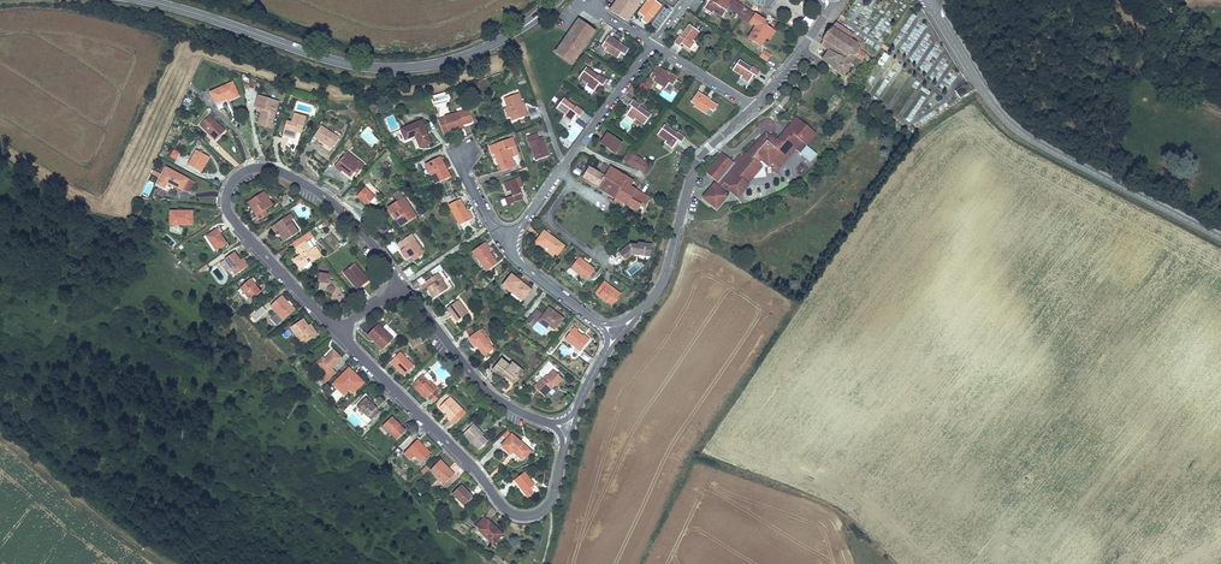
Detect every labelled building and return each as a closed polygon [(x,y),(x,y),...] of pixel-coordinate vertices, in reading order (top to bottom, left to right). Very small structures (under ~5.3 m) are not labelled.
[(617,6),(615,5),(610,11),(627,21),(634,11),(629,7),(632,3),(633,4),(635,2),(639,5),(642,0),(621,0),(617,6)] [(649,1),(647,0),(638,13),(643,17),(641,20),(647,25),(652,17),(651,17),(654,14),(655,15),(662,5),(655,0),(650,0),(649,1)] [(704,8),(713,13),(714,11),(722,17),(729,7),(733,0),(709,0),(704,8)] [(734,0),(733,0),(729,7),(740,14),(742,10),(744,7),(734,0)] [(629,7),(634,11),(639,5),(635,2),(633,4),(632,3),(629,7)] [(755,14),(748,10),(747,11),(745,12),(742,10),(740,14),(738,17),(749,23),(750,22),(755,14)] [(771,29),(764,24),(766,21),(755,14),(750,22),(756,26),(748,38),(759,45),(764,36),(766,37),(771,29)] [(578,20),(555,52),(557,54),(565,43),(568,45),(569,43),(567,41),(578,25),(583,24),(578,20)] [(864,42),(835,23),(833,27),(831,26),(822,40),(823,41),(821,44),(828,49),(851,65),(851,64),(850,63),(855,56),(862,60),(861,61),(867,66),(872,59),(859,50),(864,42)] [(595,32),(583,24),(578,25),(567,41),(569,43),(568,45),(565,43),(557,54),(572,64),(595,32)] [(700,32),(690,25),(681,36),(680,36),(674,43),(679,47),(681,44),(689,50),(695,42),(693,40),(700,32)] [(774,31),(771,29),(766,37),(769,39),(774,31)] [(618,42),(608,36),(602,46),(598,52),(603,56),(606,51),(618,58),(621,53),(625,55),(629,49),(621,44),(620,45),(617,43),(618,42)] [(851,65),(828,49),(820,62),(843,78),(852,65),(851,65)] [(771,56),(763,51),(760,56),(767,61),(771,56)] [(585,55),(581,60),(589,65),(593,59),(585,55)] [(757,77),(761,71),(753,66),(752,67),(740,59),(733,69),(741,75),(740,77),(749,82),(754,75),(757,77)] [(668,76),(665,74),(667,72),(656,66),(655,68),(652,73),(645,83),(651,86),(655,81),(666,88),(669,83),(673,86),(677,79),(669,74),(668,76)] [(598,76),(586,68),(578,78),(587,84),(586,85),(586,86),(594,91),(600,84),(603,86),(606,81),(599,75),(598,76)] [(650,88),(641,82),(638,87),(647,92),(650,88)] [(238,96),(232,83),(211,93),(215,104),(224,100),(224,98),(226,97),(227,101),(238,96)] [(594,91),(586,86),(584,89),(591,95),(594,91)] [(709,101),(706,99),(707,98),(697,92),(691,102),(695,104),(693,106),(707,115),(710,109),(714,112),(718,106),(710,101),(709,101)] [(521,107),(520,105),(521,104),(521,103),(518,94),(504,99),(508,108),(511,116),(513,121),(526,116),(522,106),(521,107)] [(279,102),(258,96),(255,107),(262,109),(258,124),(271,128),(279,102)] [(183,104),(186,107),(191,101),(188,98),(183,104)] [(575,107),(563,99),(556,109),(564,115),(563,117),(571,122),(571,123),(577,115),(580,117),(583,112),(576,106),(575,107)] [(651,115),(639,107),(640,106),(632,100),(629,105),(630,106),(632,107),(630,110),(626,115),(627,115),(634,121),(636,119),(644,125),(651,115)] [(528,111),(531,120),(539,117),(536,108),(528,111)] [(472,122),(468,111),(438,120),(443,133),(449,131),(449,132),(460,129),(459,126),(462,125),(472,122)] [(305,117),(294,114),(291,123),(287,122),(283,135),(294,138),(296,131),(297,129),(302,130),(305,117)] [(634,121),(627,115),(624,120),(631,125),(634,121)] [(225,131),(209,116),(200,125),(216,140),(225,131)] [(571,122),(563,117),(559,123),(566,129),(571,122)] [(431,143),(422,120),(401,129),(405,140),(416,135),(416,137),(420,147),(431,143)] [(815,135),(795,120),(776,142),(773,140),(772,142),(770,140),(768,143),(766,141),(763,145),(759,141),(753,148),(754,149),(750,152),(746,156),(742,158),(741,160),(738,157),(732,165),(730,167),(727,165),(729,163),(720,155),(706,173),(714,183),(715,184),(713,187),(712,186),(700,200),(714,211),(726,197),(721,194),(724,190),(735,199),(739,195),(737,193),(748,180),(747,179),(754,171),(755,172),(759,167),(757,165),(759,163),(760,161),(762,163),(763,162),(764,163),(764,162),(766,164),(768,162),(769,162),(770,163),(775,156),(779,159),(783,159),(793,151),(794,153),(794,152),(809,164),(815,156),(805,148),(815,135)] [(676,133),(664,125),(657,135),(666,141),(664,143),(673,148),(678,141),(681,143),(685,138),(677,132),(676,133)] [(339,138),(321,126),(314,137),(332,149),(339,138)] [(621,143),(607,133),(605,137),(606,138),(604,140),(603,139),(600,143),(614,153),(621,143)] [(544,145),(542,138),(538,139),(536,134),(527,137),(536,161),(549,156),(547,151),(546,152),(544,145)] [(294,138),(283,135),(282,137),(288,139),(287,144),(292,146),(294,138)] [(766,141),(768,143),(770,140),(764,135),(759,141),(763,145),(766,141)] [(518,154),(512,138),(489,146),(492,155),(494,154),(496,153),(500,164),(499,164),(502,171),(513,166),(511,163),(513,162),(511,156),(514,155),(515,155),(518,154)] [(179,153),(173,150),(170,156),(176,159),(179,153)] [(207,156),(196,150),(188,165),(199,171),(206,156),(207,156)] [(653,166),(627,151),(623,160),(648,174),(653,166)] [(767,170),(770,165),(772,175),(774,176),(794,153),(793,151),(783,159),(779,159),(775,156),(770,163),(769,162),(768,162),(766,164),(764,162),(764,163),(763,162),(762,163),(760,161),(759,163),(767,170)] [(359,161),(347,152),(346,153),(358,163),(359,161)] [(358,163),(346,153),(341,159),(338,163),(334,167),(341,172),(342,171),(350,177),(355,172),(357,169),(359,171),(364,165),(359,161),(358,163)] [(202,172),(209,158),(206,156),(199,171),(202,172)] [(450,176),(440,157),(425,165),(429,173),(431,172),(437,183),(450,176)] [(610,167),(604,164),(598,173),(604,176),(610,167)] [(800,164),(795,170),(801,176),(807,170),(800,164)] [(195,182),(167,167),(163,175),(158,184),(165,188),(167,183),(182,191),(182,190),(189,192),(195,182)] [(598,173),(589,167),(583,177),(598,186),(604,176),(598,173)] [(632,186),(631,185),(634,181),(610,167),(604,176),(598,186),(598,188),(615,198),(613,202),(621,207),(623,203),(638,211),(641,205),(645,207),(650,198),(639,192),(631,187),(632,186)] [(761,169),(759,167),(755,172),(754,171),(747,179),(748,180),(737,193),(739,195),(761,169)] [(579,176),(582,171),(576,168),(573,173),(579,176)] [(523,199),(519,189),(523,187),(520,178),(504,184),(507,192),(512,191),(514,196),(508,198),(510,204),(523,199)] [(375,197),(365,187),(356,196),(366,206),(370,202),(374,198),(375,197)] [(272,205),(263,192),(257,196),(258,197),(250,202),(256,210),(254,211),(257,216),(259,220),(268,214),(265,210),(272,205)] [(416,217),(403,197),(399,192),(394,195),(398,201),(388,208),(392,215),(393,214),(397,219),(399,218),(404,226),(416,217)] [(460,226),(471,220),(467,213),(460,199),(449,205),(460,226)] [(256,210),(250,202),(249,201),(247,202),(254,211),(256,210)] [(192,211),(170,211),(170,225),(190,225),(190,217),(192,217),(192,211)] [(298,232),(290,221),(293,218),(290,214),(271,227),(275,232),(276,231),(279,234),(280,233),(281,233),(283,235),(282,235),(286,241),(298,232)] [(397,219),(393,214),(392,215),(390,216),(394,222),(396,220),(401,227),(404,226),(399,218),(397,219)] [(220,234),(217,230),(207,236),(216,250),(226,243),(220,234)] [(315,247),(311,250),(305,242),(313,236),(309,231),(292,243),(296,248),(301,255),(302,257),(295,262),(300,269),(302,267),(310,262),(321,255),(315,247)] [(564,246),(544,231),(536,242),(545,249),(546,247),(549,249),(557,255),(564,246)] [(424,251),(411,234),(400,242),(405,248),(408,251),(403,254),(407,260),(412,257),(414,261),(422,255),(424,251)] [(216,250),(207,236),(204,238),(214,252),(216,250)] [(497,263),(487,250),(489,248),(485,243),(473,252),(486,271),(497,263)] [(652,245),(638,243),(637,245),(630,244),(619,253),(625,261),(633,255),(651,257),(652,245)] [(248,266),(243,258),(240,260),(234,252),(225,259),(231,269),(228,271),(233,277),(248,266)] [(633,260),(633,255),(625,261),(628,264),(633,260)] [(587,265),(582,261),(582,260),(583,260),(579,257),(570,268),(578,274),(586,280),(589,275),(593,270),(594,269),(588,264),(587,265)] [(231,269),(225,259),(220,262),(227,272),(228,271),(231,269)] [(362,273),(354,263),(343,272),(358,290),(369,281),(363,274),(362,275),(361,274),(362,273)] [(413,273),(410,268),(405,272),(408,277),(413,273)] [(578,274),(570,268),(569,269),(566,272),(575,278),(578,274)] [(336,284),(335,283),(334,282),(333,282),(329,281),(330,275),(320,273),(317,288),(327,290),(327,291),(328,292),(328,293),(329,293),(330,294),(331,294),(332,294),(335,303),(343,300),(346,299),(344,293),(341,294),(338,286),(338,285),(337,284),(336,284)] [(446,286),(437,274),(429,279),(426,281),(429,286),(430,285),(433,289),(431,290),(429,292),(433,298),(445,290),(443,288),(446,286)] [(530,290),(512,274),(503,285),(512,292),(512,293),(513,291),(523,299),(530,290)] [(255,285),(250,280),(240,289),(251,301),(261,292),(255,285)] [(612,288),(607,284),(607,285),(603,282),(595,292),(594,294),(605,303),(606,301),(612,305),(620,294),(614,289),(613,290),(611,289),(612,288)] [(523,299),(513,291),(512,293),(512,292),(510,294),(520,302),(523,299)] [(290,308),(285,303),(286,302),(281,296),(271,306),(283,320),(294,309),(292,306),(291,307),(290,308)] [(468,314),(458,300),(447,308),(457,321),(468,314)] [(249,316),(254,322),(267,312),(262,306),(249,316)] [(535,308),(525,322),(533,328),(543,313),(535,308)] [(563,319),(549,308),(540,319),(549,326),(554,330),(563,319)] [(312,332),(308,326),(307,327),(305,325),(306,324),(303,319),(291,328),(299,339),(302,337),(305,342),(317,334),(315,331),(312,332)] [(549,326),(540,319),(538,322),(548,329),(549,326)] [(378,324),(367,335),(382,350),(393,339),(378,324)] [(476,334),(470,327),(466,330),(471,337),(476,334)] [(582,336),(577,332),(578,330),(574,327),(564,339),(580,351),(588,341),(582,336)] [(490,339),(483,329),(476,334),(471,337),(470,338),(476,347),(477,346),(479,348),(479,349),(484,355),(492,349),(491,348),(487,342),(490,339)] [(289,330),(282,333),(284,338),(291,335),(289,330)] [(341,359),(333,351),(324,360),(323,359),(318,364),(327,373),(320,380),(324,384),(334,374),(330,370),(341,359)] [(414,366),(400,353),(390,362),(393,366),(394,365),(399,369),(399,370),(404,376),(414,366)] [(521,369),(512,362),(509,365),(501,359),(492,371),(500,377),(503,373),(506,376),(505,377),(511,382),(521,369)] [(355,375),(349,368),(347,370),(352,375),(351,375),(353,377),(355,375)] [(524,371),(521,369),(511,382),(514,384),(524,371)] [(363,382),(355,375),(353,377),(351,375),(352,375),(347,370),(333,384),(344,395),(349,390),(351,388),(355,391),(363,382)] [(563,379),(553,371),(548,377),(543,382),(542,380),(541,380),(538,383),(534,387),(541,394),(545,390),(547,392),(551,388),(552,389),(554,386),(556,387),(563,379)] [(435,389),(422,376),(413,384),(427,398),(428,397),(431,399),(437,394),(443,387),(440,384),(435,389)] [(427,398),(413,384),(412,386),(425,399),(427,398)] [(552,389),(551,388),(547,392),(545,390),(541,394),(544,397),(552,389)] [(440,397),(437,394),(431,399),(434,403),(440,397)] [(438,407),(448,397),(446,394),(436,405),(438,407)] [(466,413),(450,397),(440,407),(447,414),(448,413),(450,415),(447,418),(454,425),(466,413)] [(371,403),(365,398),(357,407),(364,414),(361,417),(368,423),(373,418),(378,414),(379,412),(376,409),(376,408),(373,405),(371,403)] [(406,431),(392,417),(383,426),(397,440),(406,431)] [(483,434),(473,424),(471,426),(481,436),(481,435),(483,434)] [(481,436),(471,426),(463,434),(479,449),(487,441),(481,435),(481,436)] [(503,443),(502,442),(510,433),(507,430),(495,444),(499,448),(503,443)] [(531,451),(512,434),(501,446),(510,454),(513,451),(514,451),(516,453),(515,453),(523,460),(531,451)] [(430,453),(417,440),(411,447),(412,448),(417,443),(429,454),(430,453)] [(429,454),(417,443),(412,448),(411,447),(403,454),(410,461),(411,460),(414,457),(420,462),(421,463),(429,454)] [(420,462),(414,457),(411,460),(417,465),(420,462)] [(448,471),(447,469),(448,468),(440,460),(430,470),(445,484),(454,475),(449,470),(448,471)] [(533,486),(529,481),(530,480),(524,472),(514,480),(528,498),(533,494),(529,489),(533,486)] [(473,497),(461,485),(452,494),(464,506),(473,497)] [(492,544),(502,534),(488,520),(484,517),(475,526),(478,530),(492,544)]
